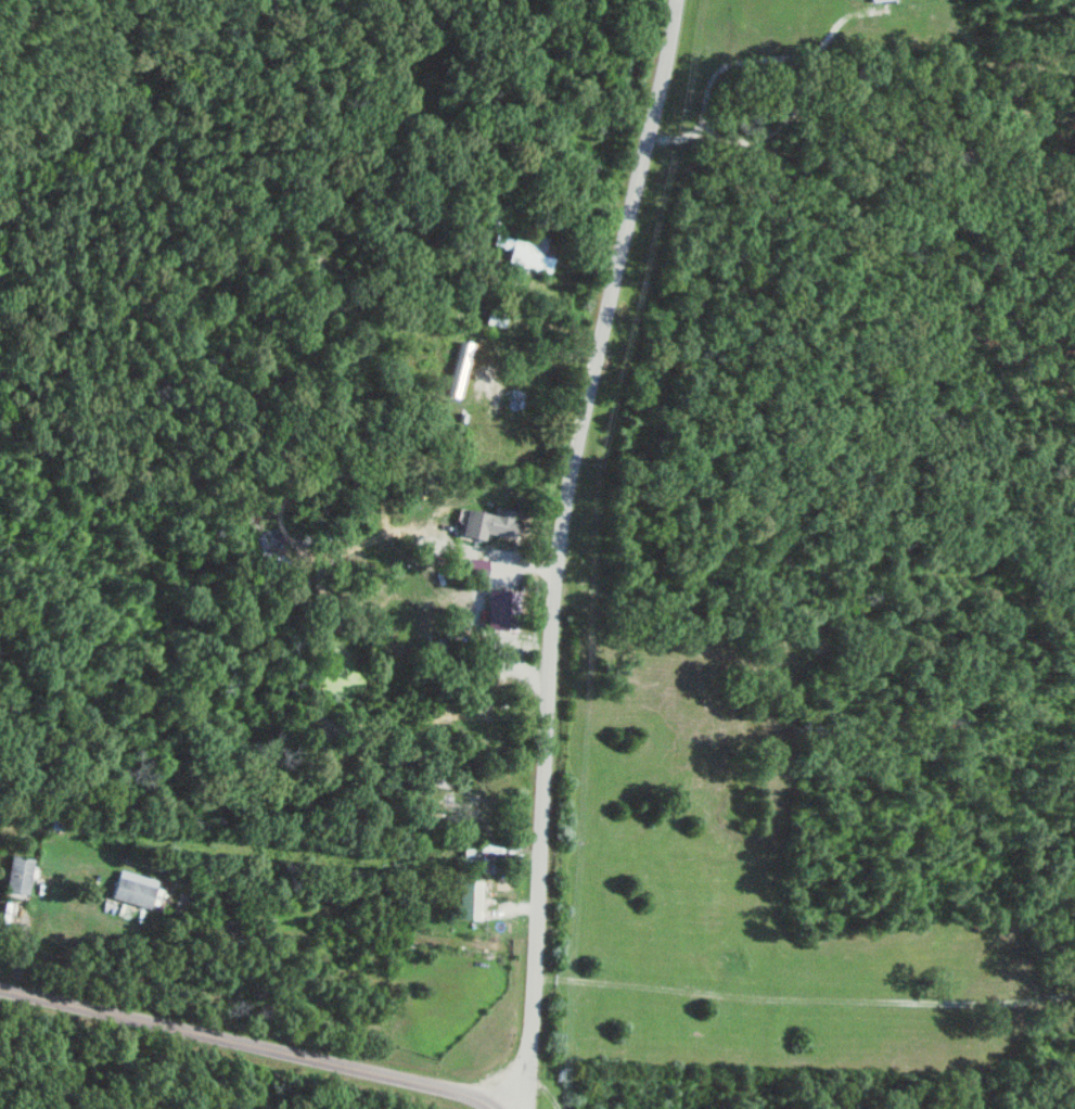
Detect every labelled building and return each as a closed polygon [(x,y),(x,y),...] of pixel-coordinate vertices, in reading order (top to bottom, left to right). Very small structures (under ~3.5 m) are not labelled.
[(508,263),(550,273),(557,241),(515,231),(508,263)] [(494,413),(506,377),(480,369),(476,382),(494,388),(487,411),(494,413)] [(485,538),(486,532),(510,536),(515,509),(496,506),(494,513),(467,507),(462,534),(485,538)] [(488,557),(466,557),(466,573),(488,573),(488,557)] [(30,856),(6,855),(4,896),(28,898),(30,856)] [(111,897),(150,907),(158,879),(119,869),(111,897)] [(459,920),(480,920),(480,879),(459,879),(459,920)]
